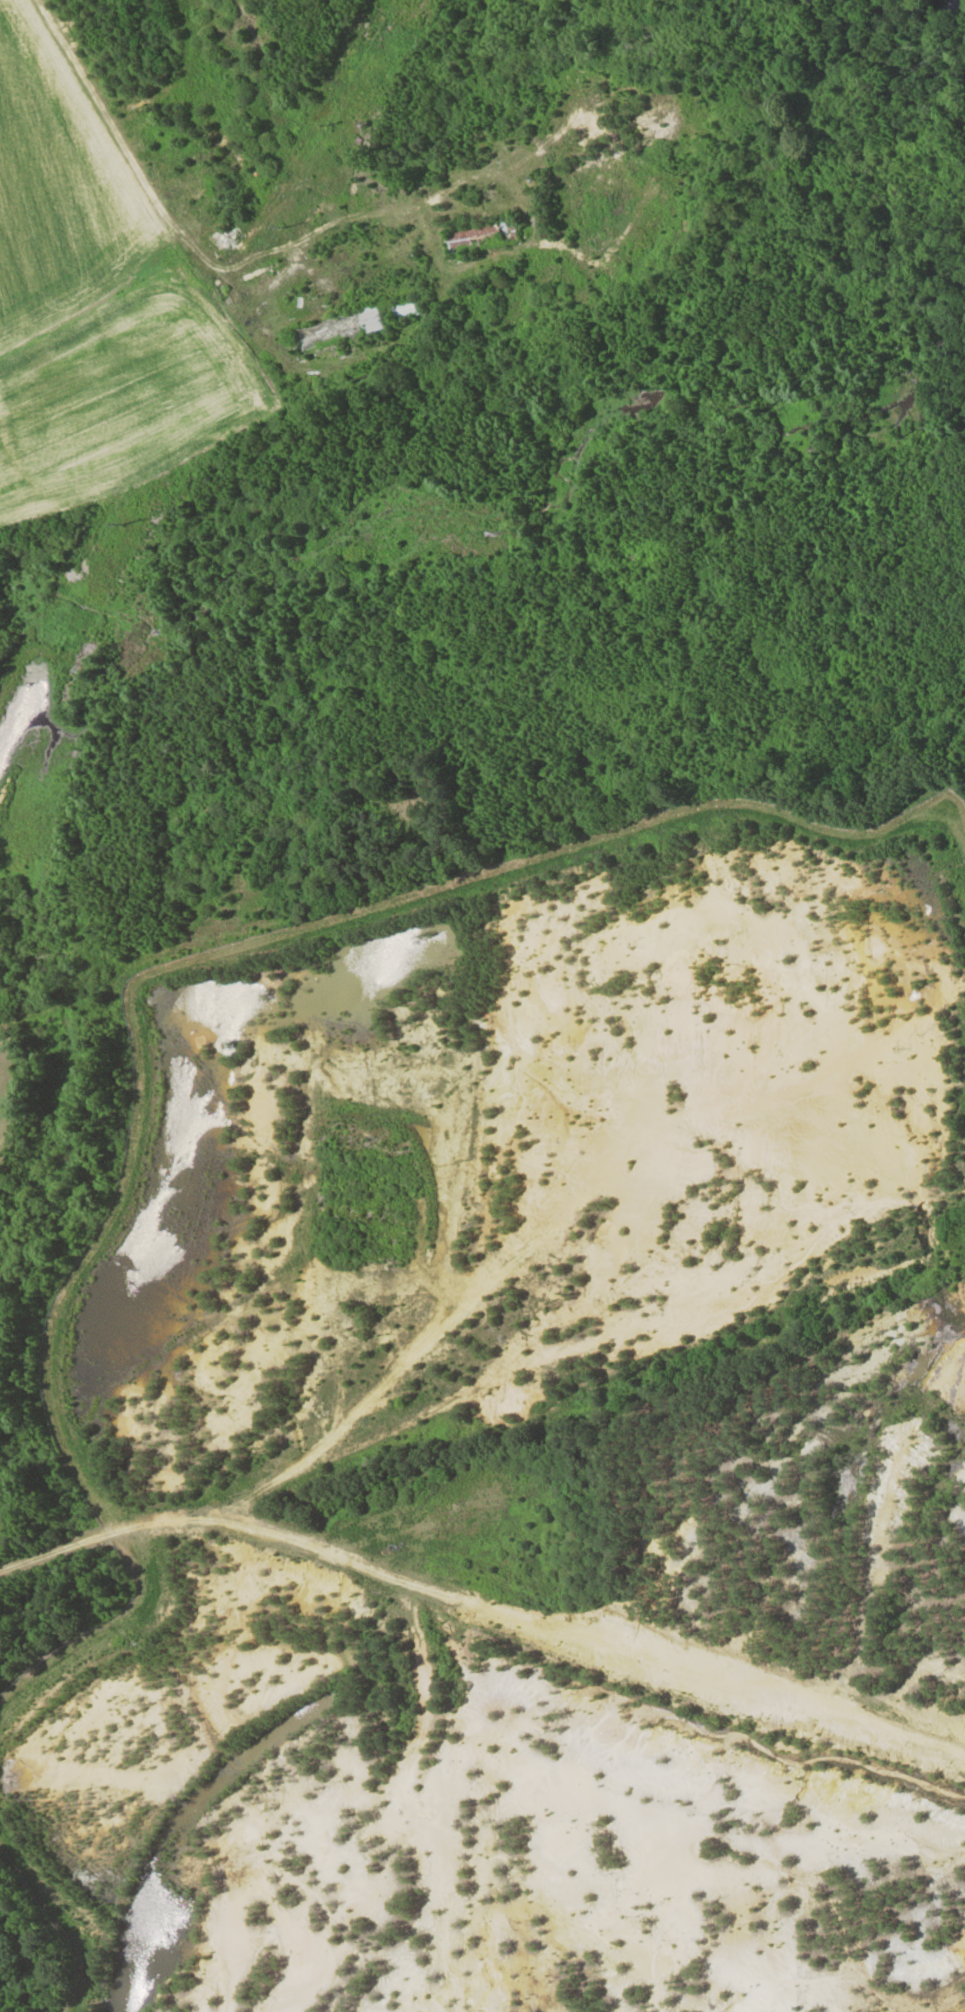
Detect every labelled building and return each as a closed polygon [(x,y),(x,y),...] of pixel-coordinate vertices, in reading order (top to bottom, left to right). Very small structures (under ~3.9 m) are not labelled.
[(452,252),(521,241),(517,219),(449,230),(452,252)] [(219,252),(240,244),(232,224),(211,233),(219,252)] [(393,304),(399,322),(430,311),(424,294),(393,304)] [(389,328),(382,303),(294,328),(301,353),(389,328)]
